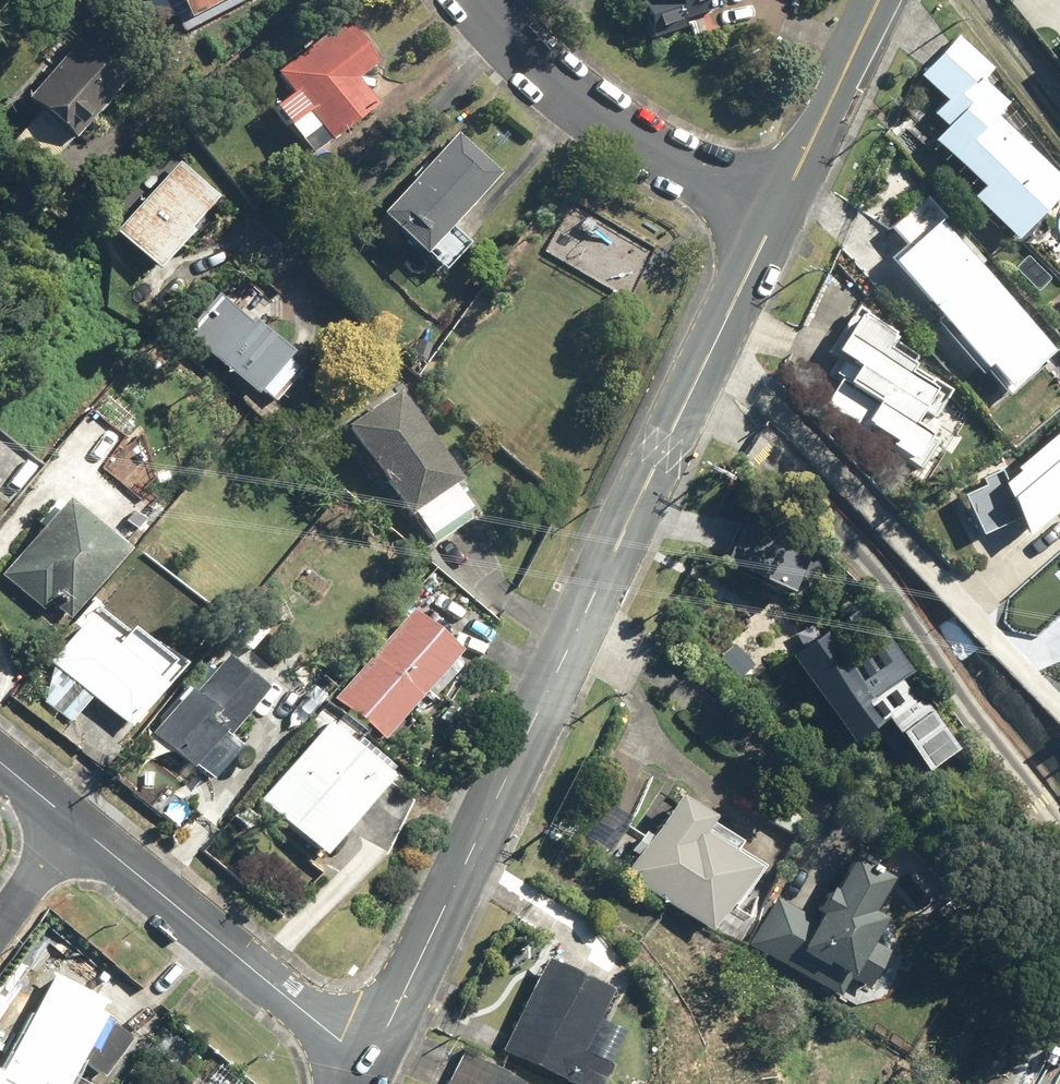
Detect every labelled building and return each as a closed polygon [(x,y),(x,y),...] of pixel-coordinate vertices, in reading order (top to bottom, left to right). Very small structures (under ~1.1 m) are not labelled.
[(149,17),(167,7),(185,41),(264,0),(141,0),(149,17)] [(644,40),(687,29),(684,15),(727,5),(726,0),(634,0),(644,40)] [(1036,34),(1059,66),(1059,16),(1036,34)] [(346,19),(275,74),(291,95),(274,109),(312,159),(380,106),(359,79),(380,63),(346,19)] [(919,77),(943,101),(931,113),(945,127),(930,141),(977,188),(969,197),(1015,243),(1059,199),(1059,181),(994,115),(1005,103),(982,80),(993,70),(960,36),(919,77)] [(131,83),(83,37),(24,99),(39,113),(9,146),(42,177),(131,83)] [(501,176),(459,137),(371,230),(397,254),(408,242),(443,275),(471,246),(452,228),(501,176)] [(218,201),(180,164),(115,231),(158,272),(194,234),(190,230),(218,201)] [(566,200),(538,249),(630,301),(658,253),(566,200)] [(1052,350),(927,204),(893,233),(904,247),(889,260),(982,368),(986,364),(1007,389),(1052,350)] [(1056,289),(1031,262),(1016,275),(1042,303),(1056,289)] [(286,363),(293,355),(224,293),(187,336),(256,397),(261,392),(274,403),(299,375),(286,363)] [(899,335),(856,307),(827,350),(854,368),(843,384),(837,379),(819,406),(860,434),(867,424),(893,441),(888,449),(918,469),(936,442),(910,425),(921,409),(934,417),(951,390),(912,364),(917,356),(895,341),(899,335)] [(402,393),(347,431),(408,518),(416,513),(437,544),(468,523),(446,491),(463,480),(402,393)] [(1013,522),(1025,535),(1059,505),(1059,429),(1003,479),(999,470),(980,477),(984,488),(961,496),(980,536),(1013,522)] [(129,551),(68,501),(5,577),(44,609),(54,598),(75,616),(129,551)] [(469,662),(459,654),(408,612),(335,700),(387,742),(432,687),(442,695),(469,662)] [(127,729),(162,688),(86,622),(28,689),(70,724),(92,699),(127,729)] [(149,735),(193,769),(211,783),(238,748),(228,740),(268,690),(217,650),(187,687),(149,735)] [(848,694),(828,708),(860,755),(896,731),(922,768),(954,746),(929,710),(923,715),(896,674),(872,691),(857,669),(839,681),(848,694)] [(327,856),(390,779),(326,726),(262,804),(327,856)] [(712,816),(681,794),(626,874),(709,931),(754,865),(734,852),(739,845),(708,823),(712,816)] [(778,900),(750,949),(791,972),(803,952),(870,990),(890,954),(871,942),(883,920),(868,911),(888,876),(852,855),(814,921),(778,900)] [(602,1064),(618,1029),(596,1019),(609,988),(546,960),(505,1053),(574,1083),(599,1083),(607,1066),(602,1064)] [(116,992),(69,1049),(102,1077),(149,1020),(116,992)] [(93,1083),(73,1074),(78,1063),(29,1040),(8,1083),(93,1083)] [(464,1055),(449,1083),(521,1083),(464,1055)]
